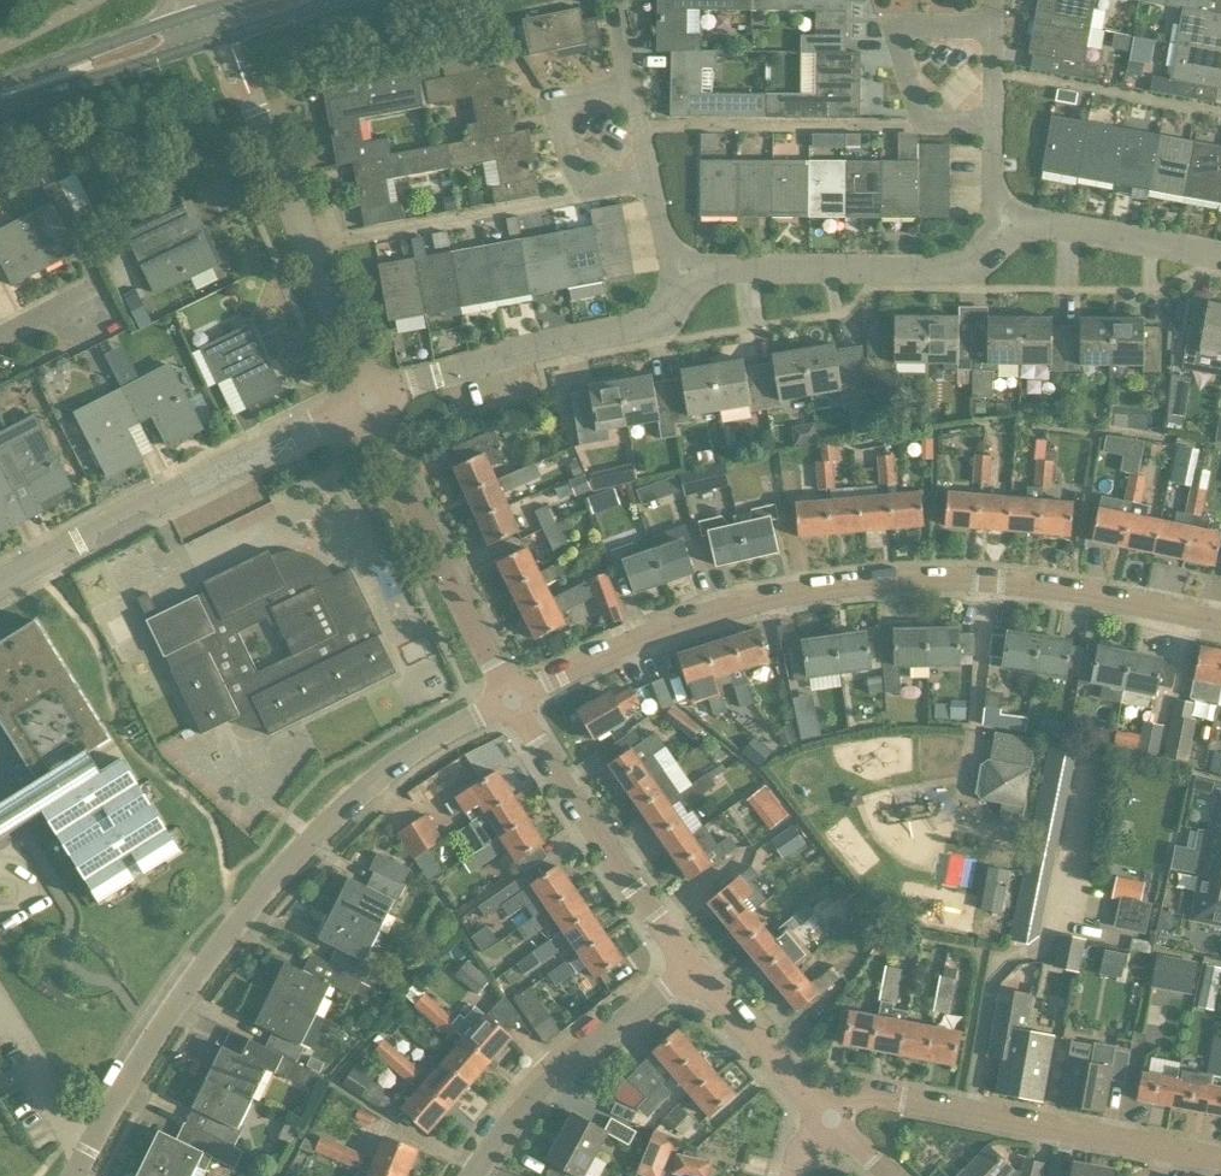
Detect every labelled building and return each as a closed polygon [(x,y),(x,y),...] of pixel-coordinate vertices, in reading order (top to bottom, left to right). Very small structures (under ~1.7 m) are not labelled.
[(670,52),(699,52),(699,35),(682,35),(682,11),(751,12),(751,0),(656,0),(656,52),(670,52)] [(815,53),(847,53),(847,0),(751,0),(751,12),(819,12),(819,36),(800,36),(800,53),(815,53)] [(1036,19),(1092,29),(1097,0),(1040,0),(1036,19)] [(1176,44),(1220,53),(1220,15),(1208,12),(1211,0),(1167,0),(1166,6),(1184,9),(1176,44)] [(596,18),(581,21),(579,9),(522,20),(529,57),(586,45),(588,54),(603,51),(596,18)] [(1085,65),(1092,29),(1036,19),(1029,56),(1059,62),(1057,75),(1098,83),(1101,68),(1085,65)] [(1104,43),(1131,47),(1133,35),(1106,30),(1104,43)] [(1176,44),(1169,80),(1153,78),(1150,93),(1192,100),(1194,85),(1220,90),(1220,53),(1176,44)] [(717,52),(699,52),(670,52),(669,117),(765,118),(765,94),(697,94),(697,70),(717,70),(717,52)] [(815,95),(765,94),(765,118),(859,119),(860,53),(847,53),(815,53),(815,95)] [(516,134),(503,68),(426,82),(430,106),(474,98),(478,123),(467,126),(470,143),(516,134)] [(357,123),(424,110),(417,72),(358,83),(360,96),(326,103),(338,166),(392,157),(388,139),(360,144),(357,123)] [(1041,173),(1078,180),(1088,123),(1052,117),(1041,173)] [(1078,180),(1113,186),(1123,130),(1088,123),(1078,180)] [(1149,192),(1159,136),(1123,130),(1113,186),(1149,192)] [(445,147),(450,172),(451,172),(450,169),(497,161),(502,188),(491,190),(494,207),(540,198),(528,132),(516,134),(470,143),(445,147)] [(703,132),(703,157),(722,157),(722,132),(703,132)] [(813,158),(868,158),(868,133),(814,132),(813,158)] [(1149,192),(1184,199),(1194,143),(1159,136),(1149,192)] [(1219,205),(1220,196),(1220,148),(1194,143),(1184,199),(1219,205)] [(918,161),(949,161),(949,146),(918,145),(918,161)] [(392,157),(338,166),(338,168),(357,165),(368,228),(405,221),(401,205),(388,207),(384,184),(450,172),(445,147),(392,157)] [(918,175),(949,176),(949,161),(918,161),(918,162),(918,175)] [(736,219),(736,162),(699,162),(699,219),(736,219)] [(772,219),(772,162),(736,162),(736,219),(772,219)] [(809,219),(809,162),(772,162),(772,219),(809,219)] [(845,219),(845,162),(809,162),(809,219),(845,219)] [(880,219),(880,162),(845,162),(845,219),(880,219)] [(918,175),(918,162),(916,162),(880,162),(880,219),(918,219),(918,205),(918,190),(918,175)] [(918,190),(949,191),(949,176),(918,175),(918,190)] [(20,219),(46,269),(79,252),(65,225),(78,218),(59,181),(45,187),(53,202),(20,219)] [(918,205),(949,205),(949,191),(918,190),(918,205)] [(589,211),(592,225),(624,220),(622,205),(589,211)] [(918,205),(918,219),(949,219),(949,205),(918,205)] [(160,216),(127,231),(156,294),(222,263),(205,228),(173,244),(160,216)] [(13,286),(46,269),(20,219),(0,229),(0,259),(13,286)] [(593,228),(595,240),(627,234),(624,220),(592,225),(593,228)] [(599,259),(598,255),(595,240),(593,228),(556,235),(566,283),(567,290),(587,286),(586,279),(602,277),(600,268),(599,259)] [(449,246),(447,232),(432,235),(435,249),(449,246)] [(598,255),(630,249),(627,234),(595,240),(598,255)] [(566,283),(556,235),(522,241),(531,290),(566,283)] [(497,303),(532,296),(531,290),(522,241),(487,248),(497,303)] [(497,303),(487,248),(451,254),(461,309),(497,303)] [(599,259),(600,268),(632,263),(630,249),(598,255),(599,259)] [(426,316),(461,309),(451,254),(416,261),(426,316)] [(390,322),(426,316),(416,261),(379,267),(390,322)] [(603,283),(635,277),(632,263),(600,268),(602,277),(603,283)] [(139,326),(151,322),(141,292),(129,296),(139,326)] [(1209,305),(1208,312),(1193,310),(1184,354),(1213,359),(1215,352),(1220,353),(1220,308),(1209,305)] [(897,363),(927,363),(927,320),(895,319),(895,326),(881,326),(880,372),(897,372),(897,363)] [(959,335),(959,320),(927,320),(927,363),(958,363),(958,372),(972,372),(974,372),(974,335),(959,335)] [(989,335),(974,335),(974,372),(972,372),(972,399),(992,399),(992,374),(997,369),(997,366),(1020,366),(1021,321),(989,321),(989,335)] [(1052,337),(1052,321),(1021,321),(1020,366),(1051,365),(1051,373),(1067,374),(1067,337),(1052,337)] [(1083,366),(1112,366),(1113,322),(1082,321),(1082,337),(1067,337),(1067,374),(1083,374),(1083,366)] [(1145,328),(1145,322),(1113,322),(1112,366),(1143,366),(1143,374),(1159,374),(1159,328),(1145,328)] [(207,387),(219,381),(235,374),(250,406),(283,391),(252,326),(204,348),(192,355),(207,387)] [(107,352),(124,384),(142,374),(125,342),(107,352)] [(850,351),(836,354),(835,347),(804,352),(810,396),(842,391),(843,399),(858,397),(850,351)] [(810,396),(804,352),(772,357),(774,365),(760,368),(767,412),(783,409),(781,401),(810,396)] [(760,368),(745,370),(743,362),(712,368),(719,412),(749,406),(751,414),(767,412),(760,368)] [(123,388),(141,421),(152,415),(168,446),(203,428),(201,425),(215,418),(201,393),(188,399),(170,364),(123,388)] [(719,412),(712,368),(681,373),(683,380),(668,383),(676,427),(691,424),(690,417),(719,412)] [(1168,410),(1185,413),(1191,378),(1171,374),(1168,410)] [(668,383),(654,385),(653,377),(621,383),(628,427),(658,422),(661,440),(677,437),(675,427),(676,427),(668,383)] [(628,427),(621,383),(589,388),(590,395),(576,398),(583,442),(599,439),(598,432),(628,427)] [(126,428),(141,421),(123,388),(76,412),(109,477),(142,460),(126,428)] [(1133,413),(1113,412),(1112,426),(1132,430),(1133,413)] [(75,494),(35,416),(0,434),(0,462),(13,488),(26,481),(42,512),(75,494)] [(452,450),(460,467),(455,469),(467,496),(497,483),(495,480),(489,468),(505,461),(494,431),(452,450)] [(1127,440),(1123,457),(1121,472),(1130,475),(1138,476),(1145,443),(1127,440)] [(1192,448),(1182,446),(1174,482),(1184,484),(1192,448)] [(879,473),(895,472),(894,456),(877,457),(879,473)] [(990,471),(991,457),(975,456),(974,470),(990,471)] [(1037,461),(1035,476),(1052,477),(1053,463),(1037,461)] [(13,488),(0,462),(0,494),(13,488)] [(816,463),(816,464),(817,477),(833,475),(832,462),(820,462),(816,463)] [(730,486),(725,464),(679,474),(684,497),(730,486)] [(497,483),(467,496),(478,521),(508,508),(502,494),(534,478),(529,466),(495,480),(497,483)] [(989,485),(990,471),(974,470),(972,483),(989,485)] [(895,472),(879,473),(880,485),(896,484),(895,472)] [(603,473),(590,476),(593,491),(607,488),(603,473)] [(833,475),(817,477),(818,490),(835,489),(833,475)] [(1144,491),(1147,478),(1138,476),(1130,475),(1128,488),(1144,491)] [(639,487),(643,502),(682,490),(677,476),(639,487)] [(1052,477),(1035,476),(1034,488),(1050,490),(1052,477)] [(1207,490),(1191,487),(1187,502),(1204,505),(1207,490)] [(1141,505),(1144,491),(1128,488),(1125,502),(1133,503),(1141,505)] [(598,494),(587,498),(593,514),(604,511),(598,494)] [(978,530),(980,497),(949,494),(946,527),(978,530)] [(893,531),(924,528),(923,496),(891,498),(893,531)] [(15,525),(0,497),(0,533),(15,525)] [(1012,500),(980,497),(978,530),(1009,533),(1012,500)] [(1130,516),(1133,503),(1125,502),(1102,497),(1093,542),(1124,548),(1130,516)] [(893,531),(891,498),(859,501),(861,533),(893,531)] [(1009,533),(1040,535),(1043,502),(1012,500),(1009,533)] [(861,533),(859,501),(828,503),(830,536),(861,533)] [(1072,538),(1075,505),(1043,502),(1040,535),(1072,538)] [(1204,505),(1187,502),(1185,515),(1194,517),(1185,561),(1216,567),(1220,542),(1220,534),(1209,532),(1211,520),(1201,518),(1204,505)] [(830,536),(828,503),(797,505),(799,538),(830,536)] [(1133,503),(1130,516),(1124,548),(1154,555),(1161,522),(1146,520),(1149,507),(1141,505),(1133,503)] [(543,529),(554,523),(546,506),(535,512),(543,529)] [(508,508),(478,521),(489,547),(520,533),(508,508)] [(751,525),(729,530),(722,520),(700,524),(703,537),(709,536),(717,567),(778,554),(770,522),(777,520),(774,508),(754,512),(751,525)] [(1176,514),(1174,525),(1161,522),(1154,555),(1185,561),(1194,517),(1185,515),(1176,514)] [(565,545),(564,543),(555,525),(554,523),(543,529),(548,541),(553,551),(565,545)] [(665,536),(665,550),(654,553),(665,585),(695,574),(683,545),(689,541),(685,529),(665,536)] [(665,585),(654,553),(643,557),(633,548),(614,554),(619,567),(625,565),(636,595),(665,585)] [(540,574),(528,551),(497,564),(510,590),(540,576),(540,574)] [(170,670),(171,669),(203,734),(257,708),(271,736),(397,674),(370,615),(371,615),(350,571),(331,580),(326,570),(283,555),(272,560),(268,552),(205,582),(204,583),(210,596),(200,601),(198,597),(159,615),(148,594),(137,599),(148,621),(146,622),(170,670)] [(510,590),(523,615),(553,601),(552,599),(546,587),(577,571),(571,558),(540,574),(540,576),(510,590)] [(604,575),(590,581),(599,602),(613,596),(604,575)] [(534,638),(536,641),(566,627),(558,611),(590,596),(584,583),(552,599),(553,601),(523,615),(527,625),(523,627),(530,640),(534,638)] [(44,812),(100,903),(181,852),(122,759),(101,772),(89,753),(110,740),(35,621),(0,643),(0,722),(37,782),(0,805),(0,840),(44,812)] [(927,666),(926,631),(912,632),(911,622),(895,623),(895,632),(894,632),(894,637),(881,637),(882,657),(884,694),(901,693),(899,667),(927,666)] [(926,631),(927,666),(961,666),(960,655),(973,654),(973,635),(960,635),(959,630),(957,631),(957,623),(941,624),(942,631),(926,631)] [(733,639),(743,670),(770,662),(761,631),(733,639)] [(1003,668),(1035,673),(1041,639),(1008,633),(1007,639),(993,637),(990,657),(1004,659),(1003,668)] [(868,634),(835,639),(840,673),(872,669),(871,658),(882,657),(881,637),(868,638),(868,634)] [(743,670),(733,639),(706,648),(715,679),(716,679),(718,687),(733,683),(730,674),(743,670)] [(840,673),(835,639),(803,644),(803,646),(788,649),(793,682),(807,680),(807,678),(839,674),(840,673)] [(1071,649),(1071,644),(1041,639),(1035,673),(1067,679),(1069,668),(1081,670),(1084,651),(1071,649)] [(715,679),(706,648),(679,656),(688,687),(715,679)] [(1201,648),(1194,679),(1220,685),(1220,652),(1201,648)] [(1125,690),(1131,655),(1098,649),(1097,653),(1084,651),(1081,670),(1078,685),(1088,686),(1092,683),(1092,684),(1103,686),(1100,700),(1120,704),(1123,690),(1125,690)] [(1162,666),(1163,660),(1131,655),(1125,690),(1157,695),(1159,686),(1171,688),(1175,668),(1162,666)] [(730,674),(733,683),(734,688),(747,683),(743,670),(730,674)] [(741,708),(753,704),(747,683),(734,688),(741,708)] [(1000,715),(1004,686),(987,684),(982,725),(1026,730),(1027,718),(1000,715)] [(666,688),(656,692),(662,707),(672,703),(666,688)] [(594,740),(627,721),(622,712),(638,703),(630,691),(614,700),(611,695),(579,714),(582,718),(578,721),(576,727),(584,740),(589,741),(593,738),(594,740)] [(714,714),(727,710),(721,691),(708,695),(714,714)] [(665,716),(693,739),(701,729),(673,706),(665,716)] [(1188,722),(1172,719),(1165,757),(1186,762),(1190,742),(1184,741),(1188,722)] [(821,736),(817,720),(798,724),(801,740),(821,736)] [(1137,751),(1160,756),(1165,727),(1142,723),(1137,751)] [(608,766),(629,795),(651,780),(664,770),(653,755),(665,746),(656,733),(608,766)] [(1032,769),(1037,741),(996,733),(990,762),(988,762),(982,766),(977,795),(981,802),(1002,805),(998,829),(1020,833),(1024,809),(1025,809),(1032,769)] [(760,743),(748,756),(759,767),(771,754),(760,743)] [(1048,760),(1074,765),(1077,749),(1051,744),(1048,760)] [(1220,771),(1220,754),(1216,752),(1211,768),(1220,771)] [(1074,765),(1048,760),(1045,775),(1071,780),(1074,765)] [(651,780),(629,795),(649,823),(671,808),(680,802),(677,796),(680,794),(664,770),(651,780)] [(470,822),(484,813),(486,814),(513,797),(497,773),(457,798),(444,807),(451,818),(463,810),(470,822)] [(699,798),(716,786),(708,774),(691,786),(699,798)] [(1071,780),(1045,775),(1041,790),(1068,796),(1071,780)] [(773,829),(793,813),(769,783),(749,799),(773,829)] [(1219,783),(1209,833),(1199,832),(1190,877),(1200,879),(1191,921),(1220,927),(1220,783),(1219,783)] [(699,798),(691,786),(680,794),(677,796),(680,802),(684,808),(699,798)] [(1068,796),(1041,790),(1038,805),(1065,811),(1068,796)] [(484,849),(501,838),(528,821),(513,797),(486,814),(484,813),(470,822),(468,823),(484,849)] [(1065,811),(1038,805),(1035,821),(1062,826),(1065,811)] [(649,823),(669,852),(691,837),(671,808),(649,823)] [(397,833),(413,859),(442,842),(427,816),(397,833)] [(544,845),(528,821),(501,838),(484,849),(463,862),(471,874),(509,850),(516,863),(544,845)] [(1062,826),(1035,821),(1032,836),(1058,841),(1062,826)] [(691,837),(669,852),(689,881),(711,866),(736,848),(729,838),(721,844),(707,824),(702,828),(690,836),(691,837)] [(782,859),(804,844),(792,826),(771,841),(782,859)] [(1058,841),(1032,836),(1029,851),(1055,857),(1058,841)] [(1055,857),(1029,851),(1025,866),(1052,872),(1055,857)] [(351,878),(334,908),(379,931),(394,900),(398,902),(406,886),(402,884),(410,869),(378,852),(369,869),(374,871),(366,886),(351,878)] [(1052,872),(1025,866),(1022,882),(1049,887),(1052,872)] [(547,910),(575,891),(558,867),(521,893),(514,882),(478,907),(485,917),(501,906),(510,917),(525,906),(534,918),(534,919),(535,918),(547,910)] [(709,904),(732,932),(753,914),(744,904),(756,894),(748,885),(759,876),(751,867),(740,876),(742,877),(730,887),(709,904)] [(1001,914),(1009,872),(988,868),(980,910),(1001,914)] [(1117,925),(1143,930),(1148,906),(1140,904),(1145,884),(1116,877),(1112,898),(1123,900),(1117,925)] [(1049,887),(1022,882),(1019,897),(1046,902),(1049,887)] [(591,914),(575,891),(547,910),(563,933),(591,914)] [(1046,902),(1019,897),(1016,912),(1042,918),(1046,902)] [(783,940),(815,914),(807,904),(775,930),(783,940)] [(364,962),(379,931),(334,908),(319,938),(337,947),(328,964),(342,971),(359,980),(367,963),(364,962)] [(1042,918),(1016,912),(1013,927),(1039,933),(1042,918)] [(563,933),(579,956),(607,937),(591,914),(563,933)] [(775,941),(753,914),(732,932),(754,959),(775,941)] [(534,918),(517,929),(525,941),(542,930),(535,918),(534,919),(534,918)] [(498,942),(487,926),(471,937),(482,953),(498,942)] [(1039,933),(1013,927),(1009,943),(1036,949),(1039,933)] [(1062,936),(1055,967),(1077,971),(1083,940),(1062,936)] [(623,961),(607,937),(579,956),(596,980),(623,961)] [(541,964),(558,952),(551,940),(533,952),(541,964)] [(775,986),(797,968),(775,941),(754,959),(763,970),(757,974),(768,988),(774,984),(775,986)] [(1126,975),(1128,951),(1106,949),(1103,973),(1126,975)] [(287,964),(272,993),(317,1015),(331,986),(351,996),(359,980),(342,971),(328,964),(312,955),(303,972),(287,964)] [(1156,955),(1151,987),(1191,995),(1197,962),(1156,955)] [(569,961),(516,993),(546,1042),(566,1029),(545,994),(577,974),(569,961)] [(477,996),(490,981),(467,962),(455,976),(477,996)] [(1206,966),(1198,1006),(1214,1010),(1220,975),(1220,969),(1206,966)] [(826,989),(841,977),(834,967),(819,980),(826,989)] [(898,988),(902,969),(886,967),(882,985),(898,988)] [(819,996),(797,968),(775,986),(798,1013),(819,996)] [(949,1015),(955,980),(941,978),(934,1012),(949,1015)] [(899,1056),(905,1024),(908,1012),(892,1009),(893,1004),(896,1005),(898,988),(882,985),(879,1002),(882,1002),(879,1019),(872,1051),(899,1056)] [(1041,1102),(1053,1037),(1023,1031),(1030,995),(1001,989),(988,1057),(1002,1059),(995,1094),(1041,1102)] [(302,1046),(317,1015),(272,993),(256,1022),(274,1031),(266,1047),(280,1054),(297,1063),(305,1047),(302,1046)] [(436,1015),(442,1008),(425,994),(414,1007),(435,1024),(440,1019),(436,1015)] [(449,1026),(490,1063),(511,1039),(475,1007),(465,1018),(460,1014),(455,1019),(449,1026)] [(445,1064),(470,1085),(490,1063),(449,1026),(455,1019),(442,1008),(436,1015),(440,1019),(435,1024),(449,1037),(446,1040),(457,1050),(445,1064)] [(844,1045),(872,1051),(879,1019),(851,1013),(844,1045)] [(932,1029),(905,1024),(899,1056),(927,1061),(932,1029)] [(960,1034),(932,1029),(927,1061),(954,1067),(960,1034)] [(671,1075),(697,1054),(678,1032),(626,1077),(636,1089),(645,1082),(653,1092),(656,1089),(660,1085),(671,1075)] [(1220,1058),(1220,1038),(1214,1036),(1210,1056),(1220,1058)] [(223,1046),(207,1077),(253,1100),(268,1069),(271,1070),(280,1054),(266,1047),(248,1038),(240,1055),(223,1046)] [(374,1052),(394,1070),(399,1065),(395,1061),(401,1055),(385,1041),(374,1052)] [(1104,1115),(1112,1069),(1117,1069),(1120,1049),(1097,1045),(1094,1067),(1068,1062),(1060,1107),(1104,1115)] [(289,1079),(297,1063),(280,1054),(271,1070),(289,1079)] [(671,1075),(689,1096),(715,1075),(697,1054),(671,1075)] [(421,1072),(401,1055),(395,1061),(399,1065),(394,1070),(409,1084),(421,1072)] [(1220,1074),(1220,1058),(1210,1056),(1207,1074),(1180,1069),(1178,1081),(1173,1107),(1208,1113),(1213,1087),(1214,1077),(1220,1078),(1220,1074)] [(357,1064),(343,1084),(386,1112),(396,1097),(372,1082),(376,1076),(357,1064)] [(445,1064),(424,1087),(449,1109),(470,1085),(445,1064)] [(1138,1100),(1173,1107),(1178,1081),(1143,1074),(1138,1100)] [(734,1096),(715,1075),(689,1096),(708,1118),(734,1096)] [(237,1130),(253,1100),(207,1077),(192,1108),(210,1117),(202,1133),(216,1139),(233,1148),(233,1147),(240,1132),(237,1130)] [(669,1095),(660,1085),(656,1089),(645,1101),(655,1110),(669,1095)] [(449,1109),(424,1087),(403,1111),(428,1133),(449,1109)] [(1220,1116),(1220,1089),(1213,1087),(1208,1113),(1220,1116)] [(630,1122),(634,1111),(617,1104),(612,1114),(630,1122)] [(674,1131),(688,1115),(677,1106),(663,1121),(674,1131)] [(573,1115),(561,1138),(597,1157),(608,1135),(629,1147),(637,1133),(612,1119),(604,1132),(573,1115)] [(144,1162),(173,1175),(192,1175),(196,1167),(205,1172),(212,1158),(213,1157),(208,1155),(216,1139),(202,1133),(184,1124),(177,1139),(160,1130),(144,1162)] [(650,1175),(664,1140),(652,1135),(638,1170),(650,1175)] [(339,1152),(341,1145),(321,1137),(315,1151),(339,1162),(343,1154),(339,1152)] [(416,1151),(386,1138),(374,1166),(396,1175),(406,1175),(416,1151)] [(597,1157),(561,1138),(548,1163),(573,1175),(586,1175),(597,1157)] [(216,1139),(208,1155),(213,1157),(212,1158),(235,1169),(243,1152),(233,1147),(233,1148),(216,1139)] [(374,1166),(363,1162),(366,1155),(341,1145),(339,1152),(343,1154),(339,1162),(359,1171),(357,1175),(358,1175),(396,1175),(374,1166)] [(1044,1164),(1025,1159),(1021,1172),(1014,1171),(989,1148),(963,1175),(1041,1175),(1044,1164)] [(710,1163),(678,1156),(674,1173),(686,1175),(707,1175),(710,1163)] [(144,1162),(137,1175),(173,1175),(144,1162)] [(1058,1171),(1057,1175),(1112,1175),(1113,1171),(1075,1164),(1073,1174),(1058,1171)]
